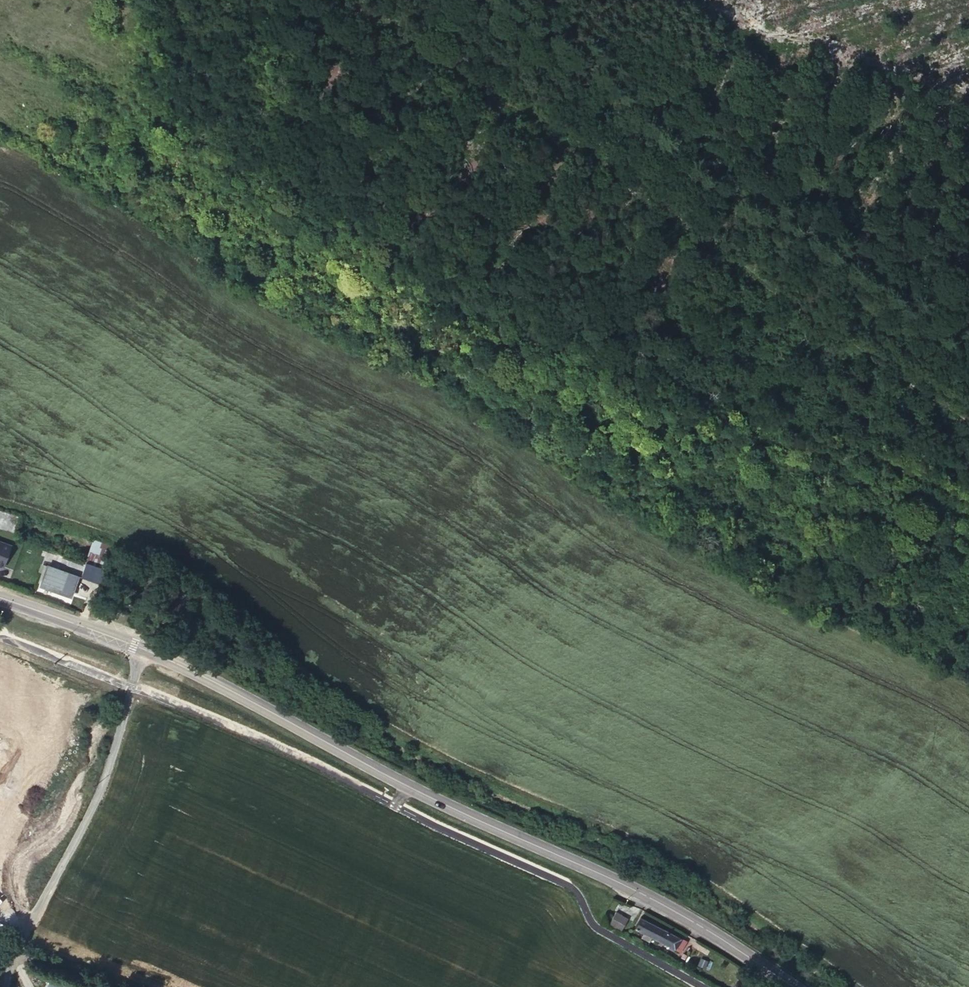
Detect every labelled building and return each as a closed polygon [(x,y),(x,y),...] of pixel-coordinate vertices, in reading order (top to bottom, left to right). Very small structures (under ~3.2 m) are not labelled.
[(90,575),(97,556),(78,549),(71,568),(90,575)] [(24,584),(27,585),(32,568),(27,566),(24,573),(27,574),(24,584)] [(63,567),(59,578),(63,580),(66,580),(70,570),(63,567)] [(32,568),(27,585),(57,596),(63,580),(59,578),(43,572),(40,571),(32,568)] [(70,570),(66,580),(86,587),(90,575),(71,568),(70,570)] [(627,916),(615,909),(608,923),(620,929),(627,916)] [(634,929),(675,950),(682,937),(641,916),(634,929)]
